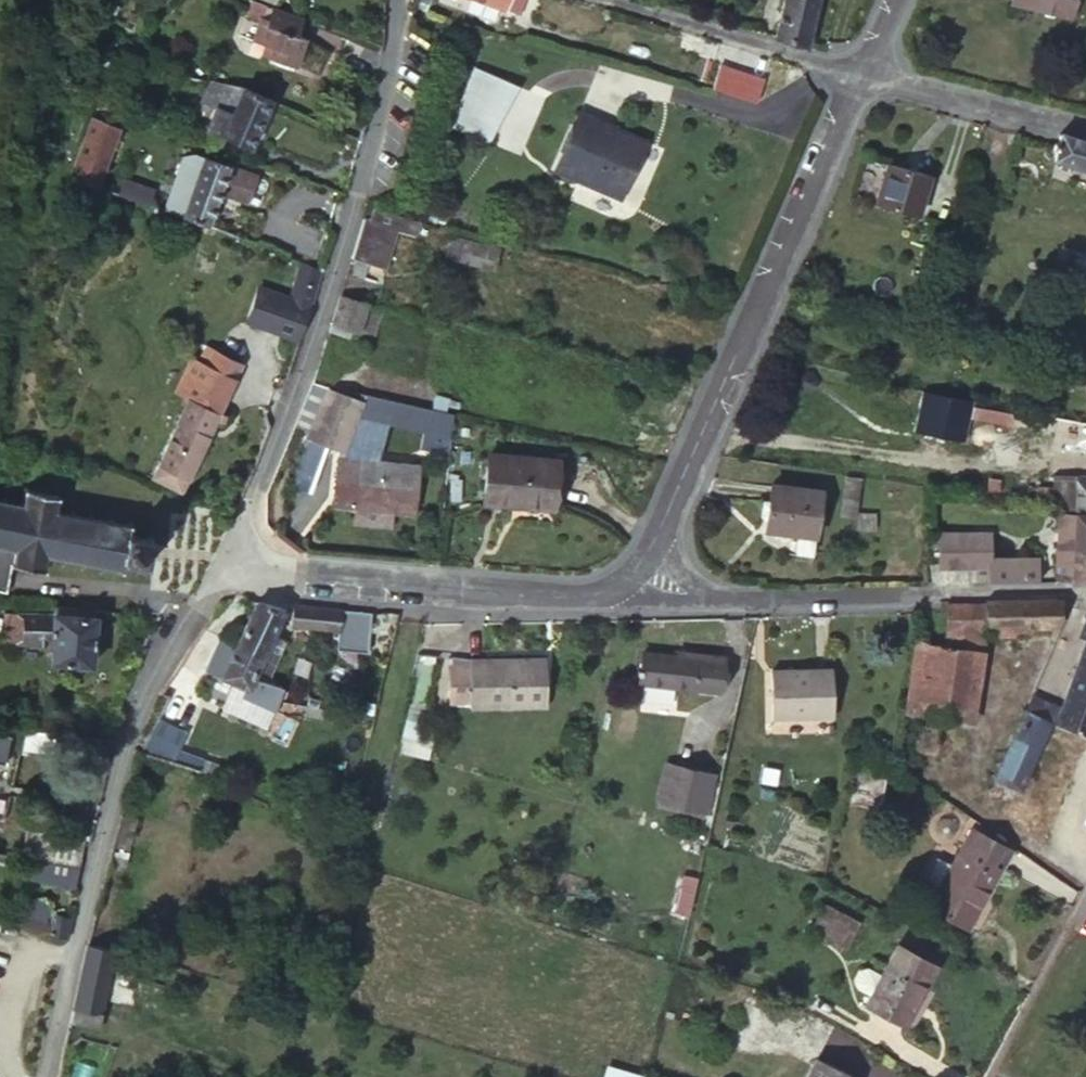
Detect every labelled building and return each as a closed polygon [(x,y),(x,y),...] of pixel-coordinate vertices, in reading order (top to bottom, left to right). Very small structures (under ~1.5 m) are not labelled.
[(774,33),(805,43),(807,35),(817,0),(783,0),(774,33)] [(1060,14),(1064,0),(1009,0),(1060,14)] [(294,18),(261,9),(258,24),(249,22),(243,46),(258,50),(254,61),(288,69),(296,41),(289,38),(294,18)] [(530,51),(494,40),(475,102),(511,113),(530,51)] [(530,51),(511,113),(538,53),(530,51)] [(715,86),(760,100),(765,74),(722,62),(715,86)] [(274,98),(227,79),(204,137),(251,154),(274,98)] [(98,116),(76,179),(104,187),(129,119),(120,115),(116,123),(98,116)] [(645,140),(583,116),(557,176),(572,182),(620,200),(645,140)] [(1063,135),(1058,150),(1056,161),(1085,171),(1085,143),(1063,135)] [(211,154),(187,216),(216,227),(230,192),(253,202),(264,173),(211,154)] [(933,181),(893,168),(879,209),(919,223),(933,181)] [(119,196),(154,205),(158,187),(123,179),(119,196)] [(572,182),(566,195),(615,214),(620,200),(572,182)] [(414,218),(383,210),(368,206),(363,223),(348,261),(378,270),(389,229),(409,233),(414,218)] [(451,239),(446,257),(490,270),(496,251),(451,239)] [(323,268),(303,260),(291,294),(310,302),(323,268)] [(363,308),(334,300),(326,324),(345,331),(354,333),(363,308)] [(326,324),(322,334),(343,339),(345,331),(326,324)] [(210,347),(201,365),(183,404),(147,481),(173,492),(234,358),(210,347)] [(183,404),(201,365),(184,357),(166,396),(183,404)] [(333,446),(343,413),(350,395),(320,386),(303,436),(333,446)] [(459,412),(394,397),(351,389),(350,395),(343,413),(455,436),(459,412)] [(972,405),(939,399),(932,426),(965,434),(972,405)] [(972,404),(969,419),(1015,427),(1017,413),(972,404)] [(561,459),(489,455),(486,503),(514,505),(515,497),(558,500),(561,459)] [(330,508),(350,509),(392,512),(415,512),(418,461),(334,457),(330,508)] [(1085,520),(1085,477),(1061,474),(1056,511),(1076,513),(1075,519),(1085,520)] [(856,516),(862,479),(846,476),(840,513),(856,516)] [(0,500),(0,593),(3,594),(6,572),(40,577),(42,566),(120,576),(122,568),(138,571),(143,528),(127,526),(128,516),(51,507),(52,491),(18,486),(16,502),(0,500)] [(828,503),(777,490),(774,503),(771,515),(765,535),(799,544),(815,548),(816,548),(828,503)] [(515,497),(514,505),(558,507),(558,500),(515,497)] [(774,503),(768,501),(765,513),(771,515),(774,503)] [(392,512),(350,509),(347,531),(392,532),(392,512)] [(1049,586),(1085,588),(1085,520),(1075,519),(1055,518),(1049,586)] [(989,565),(990,557),(992,529),(942,525),(939,561),(989,565)] [(815,548),(799,544),(794,562),(810,567),(815,548)] [(989,565),(987,584),(1034,585),(1036,560),(990,557),(989,565)] [(1075,600),(1068,619),(1081,624),(1085,607),(1085,601),(1081,600),(1075,600)] [(987,602),(946,602),(941,645),(948,645),(971,648),(981,649),(983,631),(987,602)] [(1036,636),(1039,602),(987,602),(983,631),(1036,636)] [(304,606),(285,607),(286,638),(358,641),(357,609),(321,610),(304,606)] [(277,618),(254,607),(236,647),(259,658),(277,618)] [(1081,624),(1076,637),(1053,700),(1037,695),(1029,716),(1045,723),(1080,737),(1085,722),(1085,607),(1081,624)] [(70,617),(55,616),(55,623),(11,620),(8,642),(53,646),(50,669),(52,669),(87,671),(92,626),(69,624),(70,617)] [(1068,619),(1063,632),(1076,637),(1081,624),(1068,619)] [(197,634),(159,696),(175,706),(198,671),(245,689),(243,696),(275,704),(280,685),(267,681),(251,674),(259,658),(236,647),(197,634)] [(914,641),(899,745),(934,748),(938,720),(948,645),(941,645),(914,641)] [(713,692),(718,647),(681,645),(681,653),(634,648),(633,659),(624,658),(623,676),(631,676),(630,686),(713,692)] [(971,648),(948,645),(938,720),(961,723),(971,648)] [(545,699),(546,654),(472,652),(473,655),(452,656),(450,696),(545,699)] [(403,747),(427,754),(444,706),(430,702),(440,659),(424,655),(403,747)] [(274,665),(259,658),(251,674),(267,681),(274,665)] [(826,666),(761,670),(762,716),(828,712),(826,666)] [(1026,691),(1019,712),(1029,716),(1037,695),(1026,691)] [(1019,793),(1045,723),(1019,712),(989,796),(1008,804),(1013,791),(1019,793)] [(42,732),(25,732),(22,751),(53,756),(57,734),(42,732)] [(2,768),(10,739),(0,736),(0,768),(2,768)] [(164,763),(183,770),(188,756),(169,749),(164,763)] [(199,759),(197,773),(214,775),(217,762),(199,759)] [(697,779),(670,768),(660,798),(687,808),(697,779)] [(889,788),(860,775),(843,809),(872,823),(889,788)] [(129,864),(142,813),(121,809),(109,860),(129,864)] [(32,832),(27,856),(49,859),(79,863),(83,839),(32,832)] [(1014,857),(976,836),(933,912),(963,931),(981,900),(988,902),(1014,857)] [(79,863),(49,859),(46,873),(75,880),(79,863)] [(701,871),(685,867),(675,906),(692,911),(701,871)] [(27,904),(21,929),(61,940),(65,924),(46,920),(47,907),(27,904)] [(865,924),(828,905),(817,927),(854,946),(865,924)] [(115,945),(88,937),(73,1002),(97,1008),(115,945)] [(866,1009),(904,1031),(937,973),(899,952),(882,981),(872,1000),(866,1009)] [(858,986),(860,993),(872,1000),(882,981),(871,974),(863,976),(858,986)] [(73,1002),(68,1023),(99,1030),(104,1009),(97,1008),(73,1002)] [(802,1076),(856,1076),(818,1053),(802,1076)] [(608,1068),(606,1076),(644,1076),(608,1068)]
